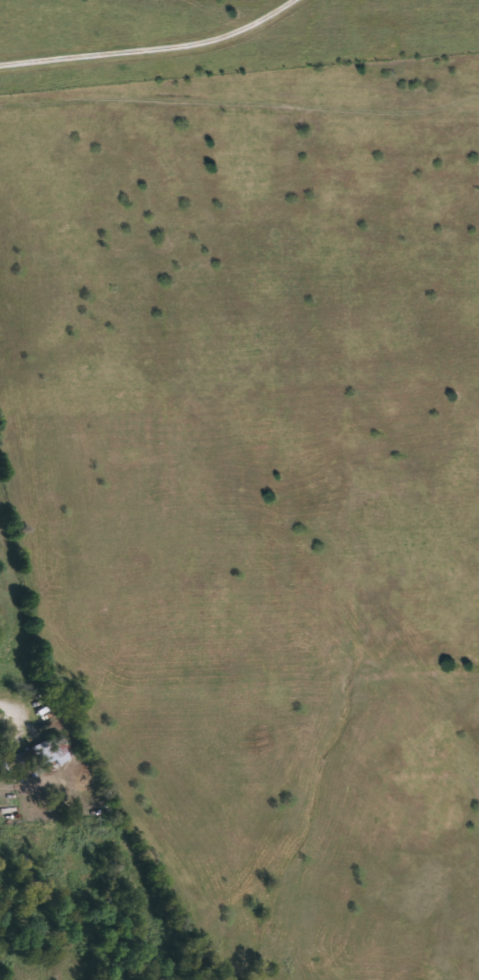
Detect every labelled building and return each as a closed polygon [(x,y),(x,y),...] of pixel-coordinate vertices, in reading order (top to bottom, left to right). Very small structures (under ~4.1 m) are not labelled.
[(19,753),(60,732),(73,758),(58,765),(56,759),(43,765),(46,771),(31,779),(19,753)]
